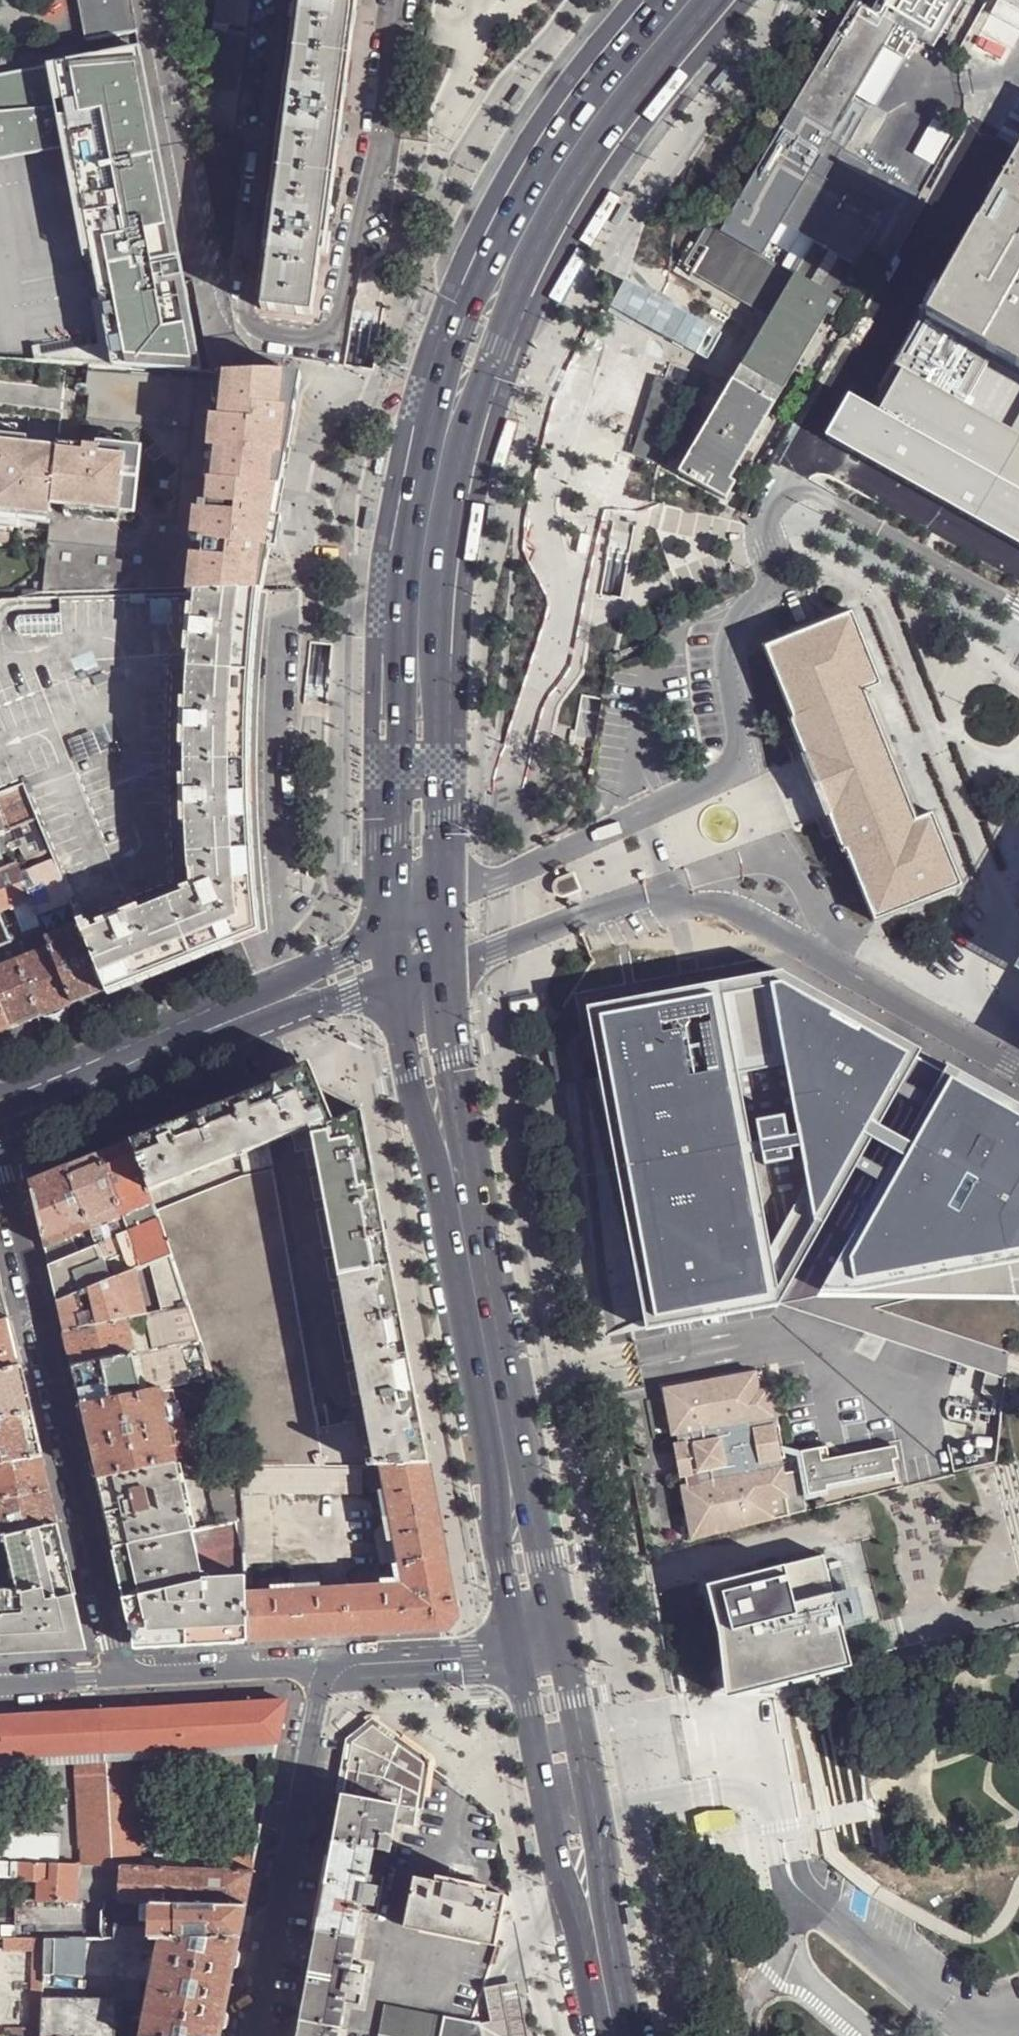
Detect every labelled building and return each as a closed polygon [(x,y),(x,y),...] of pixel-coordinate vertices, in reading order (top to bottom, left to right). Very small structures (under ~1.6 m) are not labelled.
[(87,43),(140,33),(134,0),(78,0),(87,43)] [(201,131),(231,135),(249,0),(219,0),(201,131)] [(261,310),(311,316),(319,255),(322,231),(335,136),(338,112),(351,6),(352,0),(301,0),(261,310)] [(862,0),(854,0),(719,228),(715,225),(708,238),(690,268),(766,315),(793,273),(759,252),(828,135),(855,90),(884,41),(906,55),(918,33),(873,7),(862,0)] [(873,7),(918,33),(934,42),(959,0),(877,0),(873,7)] [(1006,49),(1018,19),(1018,0),(993,0),(977,37),(1006,49)] [(876,103),(906,55),(884,41),(855,90),(876,103)] [(75,139),(106,298),(96,300),(106,347),(107,350),(116,348),(120,368),(141,370),(138,350),(167,344),(170,342),(173,339),(174,337),(175,333),(175,328),(162,262),(185,258),(163,146),(139,150),(128,100),(133,99),(143,49),(88,60),(0,78),(0,153),(75,139)] [(139,150),(163,146),(143,49),(133,99),(128,100),(139,150)] [(346,113),(338,112),(335,136),(343,137),(346,113)] [(766,315),(671,473),(718,502),(727,486),(721,482),(738,452),(819,316),(826,320),(835,304),(829,300),(859,251),(877,261),(882,253),(920,189),(828,135),(759,252),(793,273),(766,315)] [(96,300),(106,298),(75,139),(0,153),(0,162),(66,149),(96,300)] [(851,452),(1018,545),(1018,534),(860,446),(1018,160),(1018,149),(851,452)] [(860,446),(1018,534),(1018,160),(860,446)] [(331,232),(322,231),(319,255),(327,257),(331,232)] [(882,253),(877,261),(869,276),(877,281),(890,258),(882,253)] [(138,350),(141,370),(208,373),(185,258),(162,262),(175,328),(175,333),(174,337),(173,339),(170,342),(167,344),(138,350)] [(38,351),(40,364),(88,366),(100,367),(96,349),(95,340),(38,351)] [(96,349),(100,367),(120,368),(116,348),(107,350),(106,347),(96,349)] [(39,596),(193,590),(255,589),(277,464),(294,374),(280,372),(208,373),(141,370),(120,368),(100,367),(88,366),(84,396),(88,397),(82,448),(57,445),(56,451),(25,447),(26,439),(0,436),(0,516),(17,518),(18,511),(49,515),(39,596)] [(658,375),(632,454),(639,456),(660,464),(689,386),(666,379),(658,375)] [(589,450),(598,453),(607,427),(598,423),(591,426),(586,443),(589,450)] [(721,482),(727,486),(745,456),(738,452),(721,482)] [(187,893),(82,933),(104,990),(160,967),(190,955),(223,942),(240,934),(256,928),(249,849),(246,760),(248,672),(251,634),(255,589),(193,590),(190,643),(190,675),(185,767),(187,845),(187,893)] [(193,590),(39,596),(0,597),(0,795),(22,786),(36,818),(48,851),(52,860),(69,901),(73,912),(79,925),(82,933),(187,893),(187,845),(185,767),(190,675),(190,643),(193,590)] [(775,642),(763,648),(792,718),(787,719),(803,755),(800,757),(801,759),(803,762),(804,762),(824,810),(822,811),(824,816),(827,815),(842,852),(846,851),(874,922),(962,886),(931,814),(916,821),(864,694),(881,687),(850,612),(834,618),(795,634),(775,642)] [(0,795),(0,813),(7,830),(36,818),(22,786),(0,795)] [(0,832),(0,865),(2,869),(16,864),(32,858),(48,851),(36,818),(7,830),(0,832)] [(48,851),(32,858),(36,867),(52,860),(48,851)] [(31,900),(36,913),(69,901),(52,860),(36,867),(20,873),(31,900)] [(31,900),(20,873),(16,864),(2,869),(0,870),(0,911),(31,900)] [(582,886),(575,870),(556,877),(555,880),(555,884),(555,888),(557,891),(560,893),(563,894),(582,886)] [(36,913),(41,925),(73,912),(69,901),(36,913)] [(93,994),(104,990),(82,933),(79,925),(46,937),(50,948),(72,1003),(93,994)] [(14,953),(17,961),(50,948),(46,937),(41,926),(17,935),(16,933),(8,937),(10,942),(14,953)] [(14,953),(10,942),(0,946),(0,957),(14,953)] [(60,1008),(72,1003),(50,948),(17,961),(39,1016),(60,1008)] [(39,1016),(17,961),(0,967),(0,1005),(9,1028),(29,1020),(39,1016)] [(242,970),(236,961),(228,965),(234,976),(242,970)] [(650,1321),(785,1298),(1008,1376),(1018,1331),(1018,1101),(772,962),(591,1005),(645,1295),(650,1321)] [(9,1028),(0,1005),(0,1032),(9,1028)] [(132,1141),(149,1192),(241,1155),(268,1144),(294,1134),(311,1127),(314,1148),(369,1437),(375,1466),(381,1466),(428,1464),(361,1110),(354,1073),(333,1060),(286,1079),(260,1089),(219,1106),(158,1131),(132,1141)] [(314,1148),(311,1127),(294,1134),(297,1151),(314,1148)] [(132,1141),(100,1154),(122,1215),(153,1204),(149,1192),(132,1141)] [(272,1166),(268,1144),(241,1155),(244,1172),(272,1166)] [(100,1154),(67,1168),(90,1228),(122,1215),(100,1154)] [(90,1228),(67,1168),(31,1182),(46,1246),(73,1235),(90,1228)] [(319,1429),(273,1169),(244,1176),(155,1211),(158,1220),(169,1254),(187,1307),(199,1340),(211,1378),(214,1386),(241,1464),(245,1464),(247,1466),(284,1467),(298,1467),(324,1467),(317,1430),(319,1429)] [(155,1211),(153,1204),(122,1215),(128,1232),(158,1220),(155,1211)] [(128,1232),(122,1215),(90,1228),(93,1234),(98,1245),(110,1278),(140,1266),(128,1232)] [(169,1254),(158,1220),(128,1232),(140,1266),(169,1254)] [(98,1245),(93,1234),(84,1238),(88,1249),(98,1245)] [(76,1241),(73,1235),(46,1246),(50,1264),(80,1252),(76,1241)] [(110,1278),(98,1245),(88,1249),(80,1252),(50,1264),(58,1299),(110,1278)] [(110,1278),(58,1299),(65,1333),(129,1320),(164,1312),(187,1307),(169,1254),(140,1266),(110,1278)] [(6,1300),(0,1302),(0,1324),(11,1320),(6,1300)] [(187,1307),(164,1312),(171,1346),(199,1340),(187,1307)] [(11,1320),(0,1324),(0,1373),(21,1366),(11,1320)] [(136,1353),(129,1320),(65,1333),(70,1351),(74,1367),(134,1354),(136,1353)] [(136,1353),(134,1354),(142,1393),(160,1389),(160,1388),(170,1386),(171,1387),(211,1378),(199,1340),(171,1346),(136,1353)] [(142,1393),(134,1354),(74,1367),(78,1389),(82,1406),(142,1393)] [(21,1366),(0,1373),(0,1420),(32,1413),(26,1388),(21,1366)] [(763,1367),(756,1368),(767,1424),(776,1422),(769,1384),(766,1385),(763,1367)] [(756,1368),(664,1385),(673,1432),(679,1431),(680,1441),(680,1442),(686,1441),(691,1469),(686,1470),(686,1471),(688,1481),(682,1482),(691,1529),(783,1512),(776,1474),(773,1456),(782,1454),(785,1454),(779,1422),(776,1422),(767,1424),(756,1368)] [(172,1395),(171,1387),(160,1389),(168,1421),(178,1419),(172,1395)] [(168,1421),(160,1389),(142,1393),(82,1406),(86,1423),(96,1468),(99,1479),(177,1462),(177,1457),(168,1421)] [(32,1413),(0,1420),(0,1464),(42,1457),(36,1434),(32,1413)] [(375,1466),(369,1437),(356,1439),(353,1423),(319,1429),(317,1430),(324,1467),(337,1467),(349,1467),(362,1467),(375,1468),(375,1466)] [(891,1437),(872,1442),(874,1448),(892,1444),(894,1454),(895,1454),(891,1437)] [(800,1446),(805,1466),(817,1463),(816,1457),(829,1453),(825,1439),(800,1446)] [(680,1442),(680,1441),(676,1441),(681,1472),(686,1471),(686,1470),(691,1469),(686,1441),(680,1442)] [(776,1474),(783,1512),(783,1513),(902,1483),(894,1454),(892,1444),(874,1448),(872,1442),(829,1453),(816,1457),(817,1463),(805,1466),(785,1471),(776,1474)] [(782,1454),(773,1456),(776,1474),(785,1471),(782,1454)] [(42,1457),(0,1464),(0,1501),(50,1490),(45,1471),(42,1457)] [(192,1531),(177,1462),(99,1479),(106,1512),(114,1547),(192,1531)] [(446,1554),(428,1464),(381,1466),(392,1522),(400,1563),(446,1554)] [(284,1493),(284,1467),(247,1466),(242,1469),(244,1496),(270,1494),(284,1493)] [(242,1469),(242,1467),(207,1474),(218,1525),(244,1520),(244,1510),(244,1496),(242,1469)] [(298,1493),(298,1467),(284,1467),(284,1493),(298,1493)] [(324,1494),(324,1467),(298,1467),(298,1493),(324,1494)] [(338,1494),(337,1467),(324,1467),(324,1494),(338,1494)] [(350,1494),(349,1467),(337,1467),(338,1494),(350,1494)] [(363,1494),(362,1467),(349,1467),(350,1494),(363,1494)] [(7,1536),(58,1524),(53,1504),(50,1490),(0,1501),(0,1538),(7,1536)] [(270,1508),(270,1494),(244,1496),(244,1510),(270,1508)] [(271,1523),(270,1508),(244,1510),(244,1520),(244,1523),(271,1523)] [(137,1647),(247,1641),(246,1594),(245,1565),(245,1550),(244,1536),(244,1523),(244,1520),(218,1525),(192,1531),(114,1547),(137,1647)] [(392,1522),(372,1524),(373,1531),(379,1565),(400,1563),(392,1522)] [(271,1535),(271,1523),(244,1523),(244,1536),(271,1535)] [(3,1652),(3,1653),(71,1649),(70,1632),(66,1615),(78,1611),(76,1604),(73,1590),(58,1524),(7,1536),(19,1591),(0,1592),(0,1652),(3,1652)] [(271,1549),(271,1535),(244,1536),(245,1550),(271,1549)] [(19,1591),(7,1536),(0,1538),(0,1592),(19,1591)] [(272,1563),(271,1549),(245,1550),(245,1565),(272,1563)] [(819,1553),(701,1576),(711,1625),(721,1678),(839,1655),(819,1553)] [(453,1593),(446,1554),(400,1563),(404,1585),(345,1589),(348,1636),(441,1630),(457,1610),(453,1593)] [(323,1590),(246,1594),(247,1641),(327,1637),(348,1636),(345,1589),(325,1590),(323,1590)] [(70,1632),(83,1630),(78,1611),(66,1615),(70,1632)] [(721,1678),(711,1625),(711,1691),(840,1666),(839,1655),(721,1678)] [(70,1632),(71,1649),(87,1647),(83,1630),(70,1632)] [(277,1742),(285,1702),(91,1712),(0,1717),(0,1757),(277,1742)] [(370,1725),(350,1743),(298,2035),(340,2035),(346,2002),(362,2005),(369,1966),(353,1964),(362,1913),(379,1916),(386,1877),(369,1874),(374,1850),(391,1852),(395,1824),(414,1827),(423,1762),(370,1725)] [(276,1751),(277,1742),(0,1757),(0,1767),(276,1751)] [(135,1816),(132,1766),(106,1768),(108,1818),(135,1816)] [(105,1821),(103,1767),(77,1769),(80,1823),(105,1821)] [(108,1818),(110,1864),(125,1865),(253,1870),(256,1857),(198,1854),(198,1841),(153,1839),(153,1852),(136,1852),(135,1816),(108,1818)] [(108,1864),(105,1821),(80,1823),(81,1852),(81,1863),(98,1864),(108,1864)] [(0,1831),(0,1839),(59,1842),(59,1834),(0,1831)] [(153,1839),(198,1841),(199,1833),(154,1831),(153,1839)] [(58,1862),(59,1842),(0,1839),(0,1860),(58,1862)] [(81,1863),(58,1862),(0,1860),(0,1876),(17,1877),(17,1880),(40,1880),(40,1901),(78,1902),(81,1863)] [(98,1864),(81,1863),(78,1902),(95,1902),(98,1864)] [(124,1890),(125,1865),(110,1864),(108,1864),(98,1864),(95,1902),(98,1902),(98,1895),(103,1895),(103,1889),(124,1890)] [(253,1870),(125,1865),(124,1890),(124,1903),(246,1907),(253,1870)] [(447,1873),(445,1885),(478,1892),(481,1881),(447,1873)] [(496,1948),(507,1899),(478,1892),(445,1885),(416,1878),(405,1927),(496,1948)] [(124,1903),(124,1890),(103,1889),(103,1895),(103,1902),(106,1903),(124,1903)] [(240,1938),(246,1907),(124,1903),(106,1903),(105,1938),(160,1938),(240,1938)] [(35,1938),(35,1925),(15,1925),(15,1938),(35,1938)] [(4,1950),(33,1950),(31,2028),(5,2028),(5,2033),(0,2033),(0,2035),(42,2035),(44,2002),(44,1997),(44,1990),(45,1984),(44,1976),(46,1939),(35,1938),(15,1938),(4,1938),(4,1950)] [(84,1953),(84,1938),(46,1939),(44,1976),(84,1975),(84,1953)] [(84,1938),(84,1953),(157,1953),(160,1938),(105,1938),(84,1938)] [(240,1938),(160,1938),(157,1953),(144,2035),(222,2035),(240,1938)] [(485,2035),(527,2035),(517,1982),(500,1986),(484,1989),(490,2023),(483,2025),(485,2035)] [(117,2003),(44,2002),(42,2035),(117,2035),(117,2003)] [(483,2025),(385,2006),(380,2035),(485,2035),(483,2025)]
